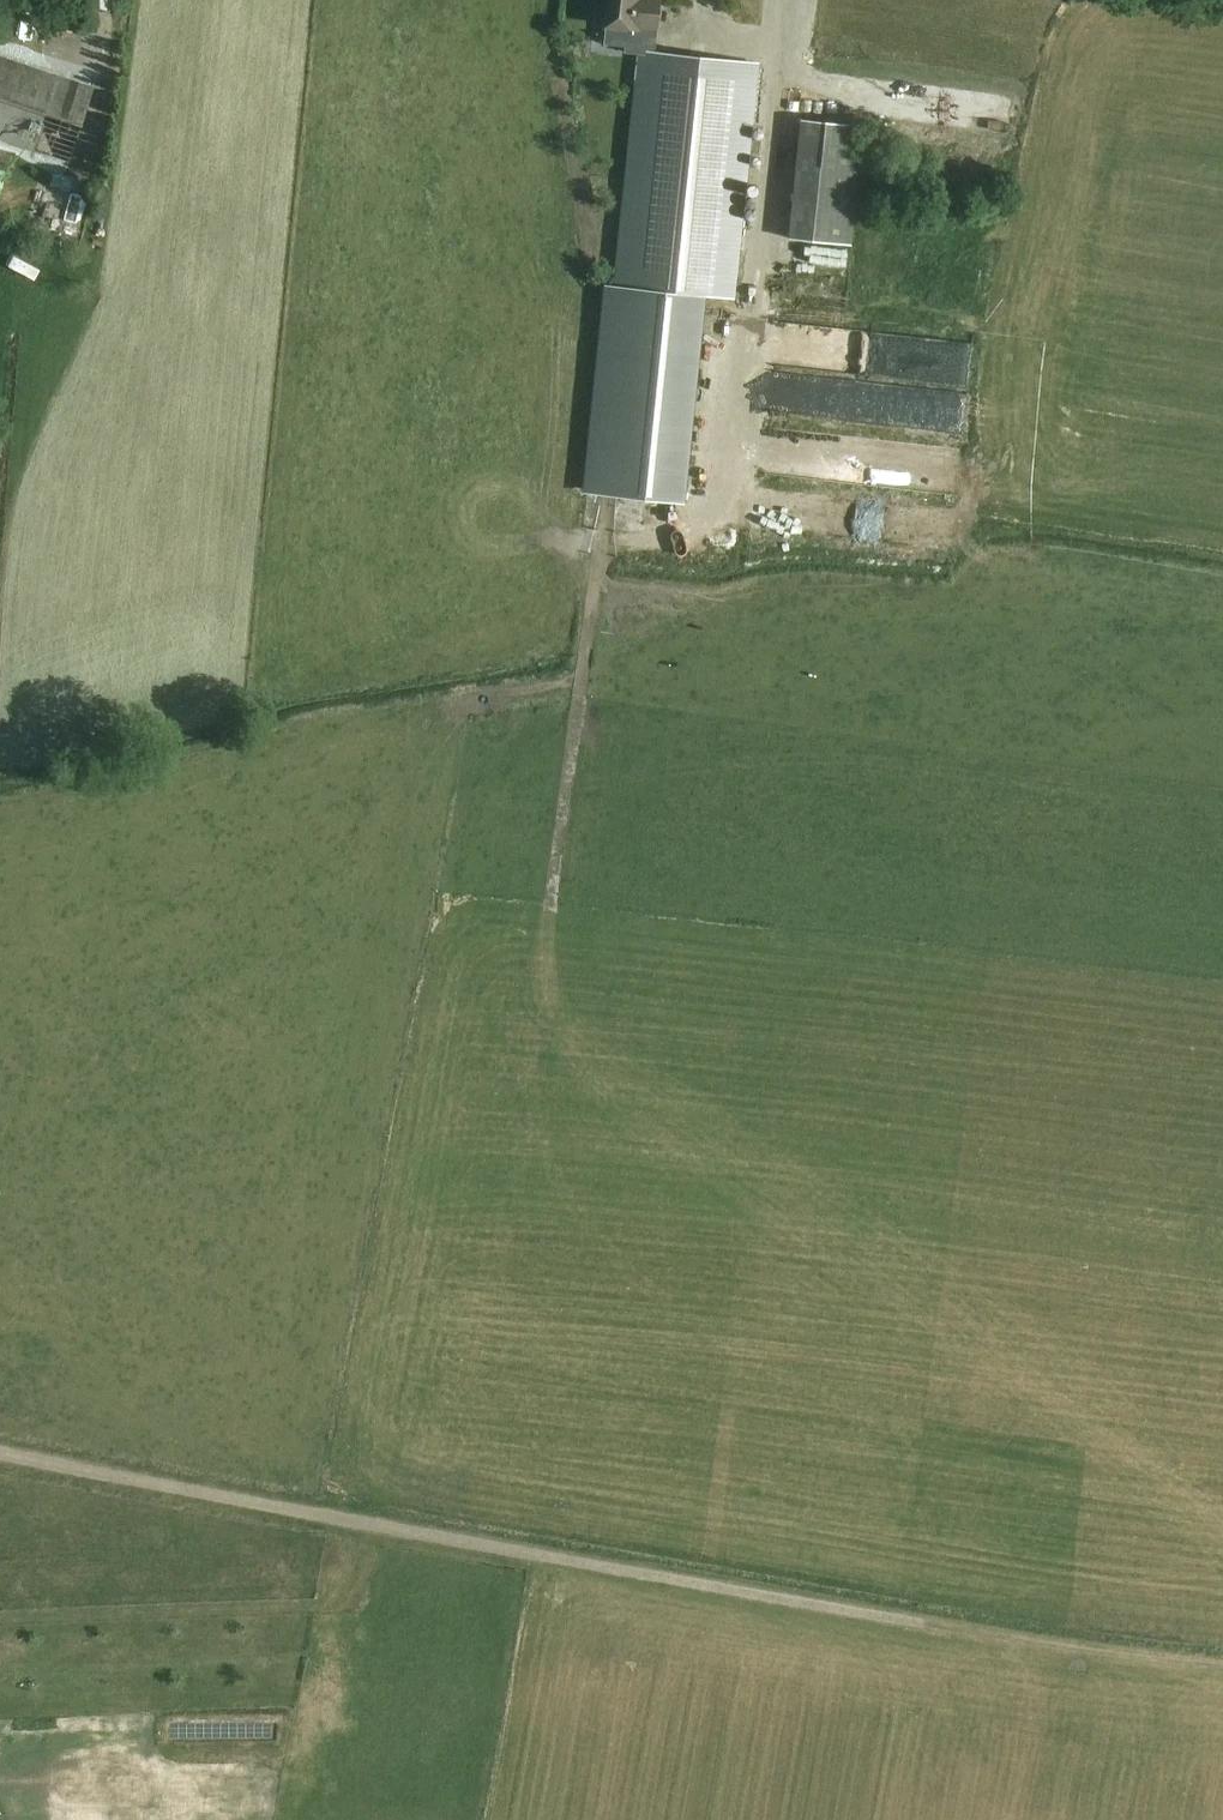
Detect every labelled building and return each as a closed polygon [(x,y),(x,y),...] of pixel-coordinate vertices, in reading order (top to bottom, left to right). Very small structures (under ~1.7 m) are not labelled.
[(582,494),(617,497),(657,501),(679,293),(733,298),(739,235),(757,64),(651,53),(654,29),(655,29),(658,0),(608,0),(605,24),(639,28),(636,52),(639,52),(622,222),(615,286),(603,285),(582,494)] [(0,55),(0,140),(70,163),(95,86),(0,55)] [(863,127),(802,120),(789,240),(851,246),(863,127)] [(0,162),(0,169),(12,174),(19,158),(4,151),(0,162)] [(809,309),(809,319),(841,320),(841,310),(809,309)]
